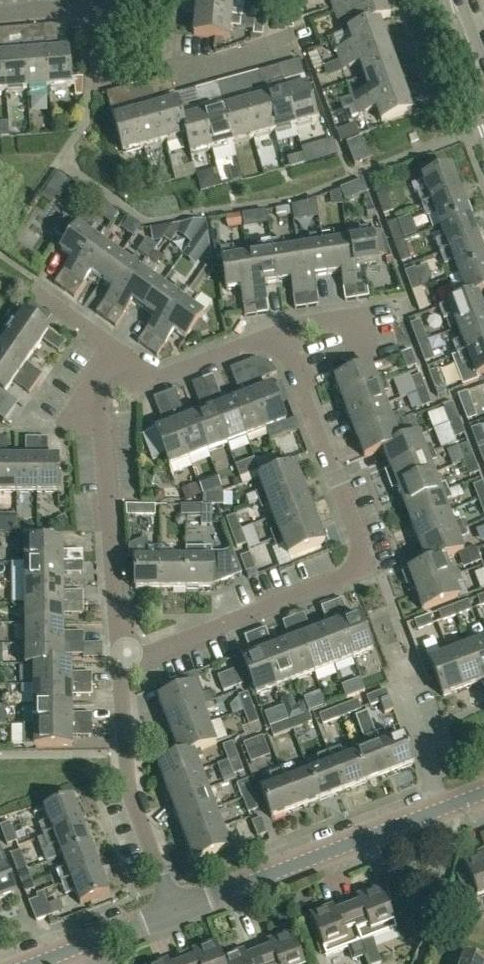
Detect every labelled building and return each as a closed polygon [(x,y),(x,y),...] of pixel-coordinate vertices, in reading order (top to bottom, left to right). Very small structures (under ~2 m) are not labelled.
[(196,12),(231,16),(233,0),(197,0),(196,12)] [(361,0),(333,0),(332,1),(335,10),(361,0)] [(380,19),(391,15),(385,0),(361,0),(335,10),(339,20),(355,14),(360,26),(379,19),(380,19)] [(256,2),(255,18),(264,19),(266,2),(256,2)] [(241,17),(231,16),(196,12),(194,34),(229,37),(230,26),(240,27),(241,17)] [(263,35),(264,19),(255,18),(253,34),(263,35)] [(388,41),(380,19),(379,19),(360,26),(348,30),(353,43),(336,50),(340,59),(388,41)] [(49,87),(70,86),(68,50),(57,51),(56,41),(54,41),(53,25),(44,25),(46,51),(49,87)] [(23,27),(24,43),(33,42),(32,26),(23,27)] [(1,29),(2,45),(12,44),(11,28),(1,29)] [(366,76),(396,64),(388,41),(340,59),(343,69),(361,62),(366,76)] [(49,87),(46,51),(24,53),(27,89),(49,87)] [(27,89),(24,53),(3,55),(6,91),(27,89)] [(279,65),(284,82),(293,80),(288,63),(279,65)] [(396,64),(366,76),(370,89),(353,95),(357,105),(404,87),(396,64)] [(266,96),(276,131),(296,125),(287,90),(277,93),(275,85),(272,85),(267,68),(258,71),(265,96),(266,96)] [(247,74),(238,76),(243,93),(252,91),(247,74)] [(150,80),(157,105),(166,140),(187,135),(183,119),(181,111),(178,100),(169,102),(166,94),(164,94),(159,78),(150,80)] [(227,80),(218,82),(222,99),(231,97),(227,80)] [(143,101),(138,84),(129,86),(134,103),(143,101)] [(307,84),(287,90),(296,125),(317,120),(307,84)] [(382,121),(412,110),(404,87),(357,105),(360,114),(377,108),(382,121)] [(107,92),(114,117),(124,152),(146,146),(136,111),(127,114),(125,106),(121,107),(117,89),(107,92)] [(178,100),(181,111),(190,108),(185,91),(176,94),(178,100)] [(266,96),(265,96),(245,102),(255,137),(276,131),(266,96)] [(201,104),(204,113),(213,148),(234,143),(224,107),(216,110),(213,101),(210,101),(201,104)] [(234,143),(255,137),(245,102),(224,107),(234,143)] [(166,140),(157,105),(136,111),(146,146),(166,140)] [(192,154),(213,148),(204,113),(183,119),(187,135),(192,154)] [(346,143),(354,165),(370,160),(362,137),(346,143)] [(329,156),(337,154),(333,141),(326,143),(329,156)] [(237,167),(230,168),(232,180),(240,179),(237,167)] [(421,207),(460,191),(451,167),(421,179),(426,191),(417,195),(421,207)] [(50,206),(57,195),(60,197),(70,182),(58,173),(40,200),(50,206)] [(340,189),(345,200),(352,197),(347,186),(340,189)] [(469,215),(460,191),(421,207),(426,218),(435,215),(440,227),(469,215)] [(376,195),(384,215),(394,211),(386,192),(376,195)] [(306,202),(291,206),(292,213),(307,211),(306,202)] [(278,217),(292,215),(290,207),(277,209),(278,217)] [(265,210),(257,211),(259,224),(267,223),(265,210)] [(228,227),(241,224),(240,215),(227,217),(228,227)] [(439,254),(478,239),(469,215),(440,227),(444,238),(435,242),(439,254)] [(55,283),(64,290),(104,233),(94,225),(88,232),(78,225),(77,226),(66,218),(56,232),(67,241),(60,250),(72,259),(55,283)] [(181,229),(194,238),(206,221),(205,219),(185,223),(181,229)] [(205,251),(209,244),(206,221),(194,238),(191,241),(205,251)] [(394,244),(404,241),(397,221),(387,224),(394,244)] [(157,240),(162,239),(172,226),(155,228),(157,240)] [(348,240),(357,299),(369,297),(364,269),(378,267),(376,256),(373,232),(372,226),(359,228),(360,238),(348,240)] [(381,231),(373,232),(376,256),(385,255),(381,231)] [(321,234),(328,274),(340,272),(345,301),(357,299),(348,240),(335,242),(333,232),(321,234)] [(104,233),(64,290),(74,297),(91,273),(102,281),(120,255),(110,247),(115,240),(104,233)] [(298,248),(307,307),(318,305),(314,277),(328,274),(321,234),(308,236),(310,246),(298,248)] [(478,239),(439,254),(444,266),(453,262),(458,274),(483,264),(483,254),(478,239)] [(271,242),(277,282),(290,280),(295,309),(307,307),(298,248),(285,250),(284,240),(271,242)] [(404,241),(394,244),(401,263),(411,259),(404,241)] [(264,284),(277,282),(271,242),(246,246),(247,255),(257,314),(268,313),(264,284)] [(257,314),(247,255),(235,257),(233,247),(220,249),(226,290),(240,288),(244,316),(257,314)] [(96,312),(105,319),(146,262),(136,254),(130,262),(120,255),(102,281),(113,288),(96,312)] [(143,310),(161,284),(151,277),(156,269),(146,262),(105,319),(115,326),(132,302),(143,310)] [(477,294),(483,292),(483,264),(458,274),(462,286),(453,290),(457,301),(477,294)] [(412,292),(422,288),(422,287),(429,284),(427,280),(432,278),(427,265),(415,269),(414,268),(405,272),(412,292)] [(137,341),(147,348),(187,291),(177,284),(171,291),(161,284),(143,310),(154,317),(137,341)] [(422,288),(412,292),(420,310),(429,307),(422,288)] [(187,291),(147,348),(157,355),(174,331),(185,339),(191,330),(199,319),(203,314),(192,306),(197,298),(187,291)] [(197,298),(192,306),(203,314),(212,302),(201,294),(198,299),(197,298)] [(483,319),(483,314),(477,294),(457,301),(438,308),(443,321),(452,317),(457,329),(483,319)] [(4,330),(34,351),(42,339),(59,351),(65,342),(52,333),(53,333),(24,312),(16,323),(11,320),(4,330)] [(199,319),(191,330),(197,334),(208,330),(205,324),(199,319)] [(483,346),(483,319),(457,329),(461,341),(453,344),(457,356),(483,346)] [(418,344),(428,340),(420,321),(410,324),(418,344)] [(400,324),(386,323),(386,338),(400,338),(400,324)] [(34,351),(4,330),(0,335),(0,343),(2,344),(0,346),(0,358),(36,383),(43,374),(26,363),(34,351)] [(428,340),(418,344),(425,363),(435,359),(428,340)] [(457,356),(453,358),(463,386),(479,380),(477,376),(483,374),(483,346),(457,356)] [(417,366),(412,350),(401,354),(407,369),(417,366)] [(0,358),(0,390),(5,393),(13,381),(30,393),(36,383),(0,358)] [(240,364),(265,430),(285,422),(271,386),(262,389),(259,380),(277,373),(272,366),(266,361),(258,359),(250,360),(240,364)] [(232,401),(246,437),(265,430),(240,364),(229,368),(241,397),(232,401)] [(388,379),(408,374),(405,364),(385,370),(388,379)] [(335,380),(342,400),(386,383),(382,375),(376,378),(371,366),(335,380)] [(429,372),(436,391),(446,388),(438,368),(429,372)] [(202,379),(227,445),(246,437),(232,401),(224,404),(213,375),(202,379)] [(408,396),(417,393),(426,390),(420,375),(402,382),(408,396)] [(194,415),(208,452),(227,445),(202,379),(191,383),(202,412),(194,415)] [(350,419),(386,405),(382,394),(388,391),(386,383),(342,400),(350,419)] [(164,394),(189,459),(208,452),(194,415),(185,419),(174,390),(164,394)] [(426,390),(417,393),(423,407),(432,404),(426,390)] [(477,416),(468,391),(457,395),(467,420),(477,416)] [(189,459),(164,394),(153,398),(164,427),(156,430),(170,466),(189,459)] [(357,438),(400,421),(397,413),(390,416),(386,405),(350,419),(357,438)] [(449,424),(459,420),(453,405),(443,409),(449,424)] [(443,409),(428,415),(434,430),(449,424),(443,409)] [(459,420),(449,424),(455,438),(465,434),(459,420)] [(383,450),(400,443),(396,432),(403,429),(400,421),(357,438),(364,457),(383,450)] [(483,447),(483,434),(481,425),(471,429),(478,449),(483,447)] [(391,470),(434,453),(431,444),(424,447),(419,436),(400,443),(383,450),(391,470)] [(16,457),(7,457),(7,438),(0,438),(0,492),(16,492),(16,457)] [(37,492),(37,438),(25,438),(26,457),(16,457),(16,492),(37,492)] [(37,492),(58,492),(58,457),(48,457),(48,438),(37,438),(37,492)] [(465,463),(474,459),(468,443),(459,447),(465,463)] [(437,460),(434,453),(391,470),(394,477),(388,480),(393,491),(398,489),(434,475),(430,463),(437,460)] [(474,459),(465,463),(470,476),(479,472),(474,459)] [(258,501),(302,485),(294,465),(258,479),(263,491),(256,494),(258,501)] [(405,508),(448,491),(445,483),(438,485),(434,475),(398,489),(405,508)] [(479,500),(483,498),(483,485),(483,482),(473,485),(479,500)] [(273,518),(309,504),(302,485),(258,501),(262,509),(269,507),(273,518)] [(412,526),(448,512),(444,501),(451,499),(448,491),(405,508),(412,526)] [(211,505),(224,505),(224,495),(207,494),(207,505),(211,505)] [(127,506),(127,516),(156,514),(156,504),(127,506)] [(273,540),(316,523),(309,504),(273,518),(277,529),(270,532),(273,540)] [(181,505),(181,515),(201,515),(201,505),(181,505)] [(201,505),(201,515),(202,524),(211,524),(211,505),(207,505),(201,505)] [(448,512),(412,526),(420,546),(463,529),(460,521),(453,523),(448,512)] [(232,533),(241,530),(236,515),(226,518),(232,533)] [(288,557),(324,543),(316,523),(273,540),(276,548),(283,545),(288,557)] [(458,539),(466,536),(463,529),(420,546),(427,565),(444,558),(445,559),(463,552),(458,539)] [(247,544),(241,530),(232,533),(237,547),(247,544)] [(63,541),(54,541),(54,533),(23,533),(24,563),(83,562),(82,550),(63,550),(63,541)] [(475,546),(466,549),(472,564),(481,561),(475,546)] [(160,549),(161,589),(186,589),(186,558),(173,558),(173,548),(160,549)] [(185,548),(186,558),(186,589),(212,588),(212,585),(241,573),(231,549),(223,552),(211,552),(211,548),(185,548)] [(161,589),(160,549),(148,549),(148,559),(135,559),(135,589),(161,589)] [(250,553),(241,557),(247,572),(256,568),(250,553)] [(0,556),(0,578),(10,577),(9,555),(0,556)] [(427,565),(403,574),(407,586),(413,584),(416,591),(459,575),(456,567),(449,570),(445,559),(444,558),(427,565)] [(24,583),(64,582),(63,574),(83,573),(83,562),(24,563),(24,583)] [(475,573),(480,588),(483,587),(483,570),(475,573)] [(459,575),(416,591),(423,610),(459,597),(454,585),(462,582),(459,575)] [(24,603),(83,603),(83,591),(64,591),(64,582),(24,583),(24,603)] [(352,658),(372,651),(358,615),(349,618),(342,599),(331,604),(352,658)] [(453,606),(456,616),(472,610),(468,601),(453,606)] [(24,624),(64,623),(64,615),(83,615),(83,603),(24,603),(24,624)] [(333,666),(352,658),(331,604),(321,607),(328,626),(319,629),(333,666)] [(442,621),(456,616),(453,606),(439,612),(442,621)] [(333,666),(319,629),(310,633),(303,614),(293,618),(314,673),(333,666)] [(410,633),(418,630),(433,625),(429,615),(407,624),(410,633)] [(294,680),(314,673),(293,618),(282,622),(289,641),(281,644),(294,680)] [(25,644),(83,644),(83,632),(64,632),(64,623),(24,624),(25,644)] [(265,629),(255,633),(275,688),(294,680),(281,644),(272,647),(265,629)] [(483,631),(476,634),(479,642),(467,646),(480,682),(483,688),(483,632),(483,631)] [(256,695),(275,688),(255,633),(244,637),(251,656),(242,659),(256,695)] [(445,646),(462,690),(480,682),(467,646),(456,650),(453,643),(445,646)] [(33,665),(64,664),(64,656),(83,656),(83,644),(25,644),(25,665),(33,665)] [(442,697),(462,690),(445,646),(437,649),(440,656),(428,661),(442,697)] [(33,685),(92,684),(92,673),(72,673),(72,664),(64,664),(33,665),(33,685)] [(244,684),(239,668),(229,672),(235,687),(244,684)] [(359,677),(353,679),(358,692),(364,690),(359,677)] [(33,705),(72,705),(72,696),(92,696),(92,684),(33,685),(33,705)] [(165,719),(201,706),(212,701),(209,693),(198,697),(194,686),(158,700),(165,719)] [(389,698),(386,689),(366,696),(370,706),(389,698)] [(244,711),(253,707),(248,692),(238,696),(244,711)] [(357,700),(338,707),(342,717),(361,709),(357,700)] [(172,738),(209,725),(204,713),(215,709),(212,701),(201,706),(165,719),(172,738)] [(33,725),(92,725),(92,713),(72,713),(72,705),(33,705),(33,725)] [(282,706),(275,709),(280,722),(287,719),(282,706)] [(253,707),(244,711),(249,725),(259,722),(253,707)] [(323,724),(342,717),(338,707),(319,714),(323,724)] [(289,720),(292,729),(312,722),(309,712),(289,720)] [(355,717),(364,740),(367,749),(356,753),(367,782),(390,773),(376,735),(367,712),(355,717)] [(274,736),(292,729),(289,720),(270,727),(274,736)] [(92,725),(33,725),(24,725),(24,746),(72,745),(72,737),(92,736),(92,725)] [(172,738),(179,756),(180,757),(193,752),(194,753),(200,750),(216,744),(209,725),(172,738)] [(390,773),(414,764),(403,735),(391,740),(387,731),(376,735),(390,773)] [(266,745),(263,736),(244,744),(247,752),(266,745)] [(228,761),(238,757),(233,742),(223,746),(228,761)] [(367,782),(356,753),(344,758),(340,749),(329,753),(343,791),(367,782)] [(157,765),(164,785),(201,771),(197,760),(203,757),(200,750),(194,753),(193,752),(180,757),(179,756),(157,765)] [(275,750),(257,753),(259,769),(277,766),(275,750)] [(309,772),(320,800),(343,791),(329,753),(317,758),(320,767),(309,772)] [(238,757),(228,761),(234,775),(244,771),(238,757)] [(282,771),(296,809),(320,800),(309,772),(296,776),(293,767),(282,771)] [(171,803),(208,789),(201,771),(164,785),(171,803)] [(296,809),(282,771),(269,776),(273,785),(261,790),(272,819),(296,809)] [(243,798),(252,794),(247,780),(237,784),(243,798)] [(171,803),(179,822),(215,808),(208,789),(171,803)] [(252,794),(243,798),(248,813),(258,809),(252,794)] [(43,838),(82,823),(72,799),(43,810),(47,822),(39,826),(43,838)] [(183,834),(186,842),(222,828),(215,808),(179,822),(183,834)] [(267,834),(261,818),(252,822),(258,837),(267,834)] [(0,826),(7,845),(17,841),(10,822),(0,826)] [(60,858),(91,847),(82,823),(43,838),(48,850),(56,847),(60,858)] [(238,823),(228,826),(232,842),(243,840),(238,823)] [(225,834),(222,828),(186,842),(194,861),(230,847),(225,834)] [(91,847),(60,858),(65,869),(57,872),(61,884),(100,870),(91,847)] [(11,854),(18,874),(28,870),(21,850),(11,854)] [(15,895),(5,867),(8,866),(2,852),(0,853),(0,901),(15,895)] [(483,894),(483,853),(463,861),(477,897),(483,894)] [(28,870),(18,874),(26,893),(35,889),(28,870)] [(80,905),(109,894),(100,870),(61,884),(66,896),(75,893),(80,905)] [(348,907),(362,942),(397,928),(381,886),(357,895),(360,902),(348,907)] [(29,902),(37,921),(52,915),(43,892),(36,894),(38,898),(29,902)] [(362,942),(348,907),(337,911),(334,904),(310,913),(327,955),(362,942)] [(291,931),(267,940),(270,947),(259,951),(264,963),(304,963),(291,931)] [(222,958),(215,941),(192,950),(194,956),(183,961),(184,963),(223,963),(221,958),(222,958)] [(259,951),(247,956),(244,949),(222,958),(221,958),(223,963),(264,963),(259,951)] [(462,963),(483,963),(483,962),(465,955),(462,963)]
